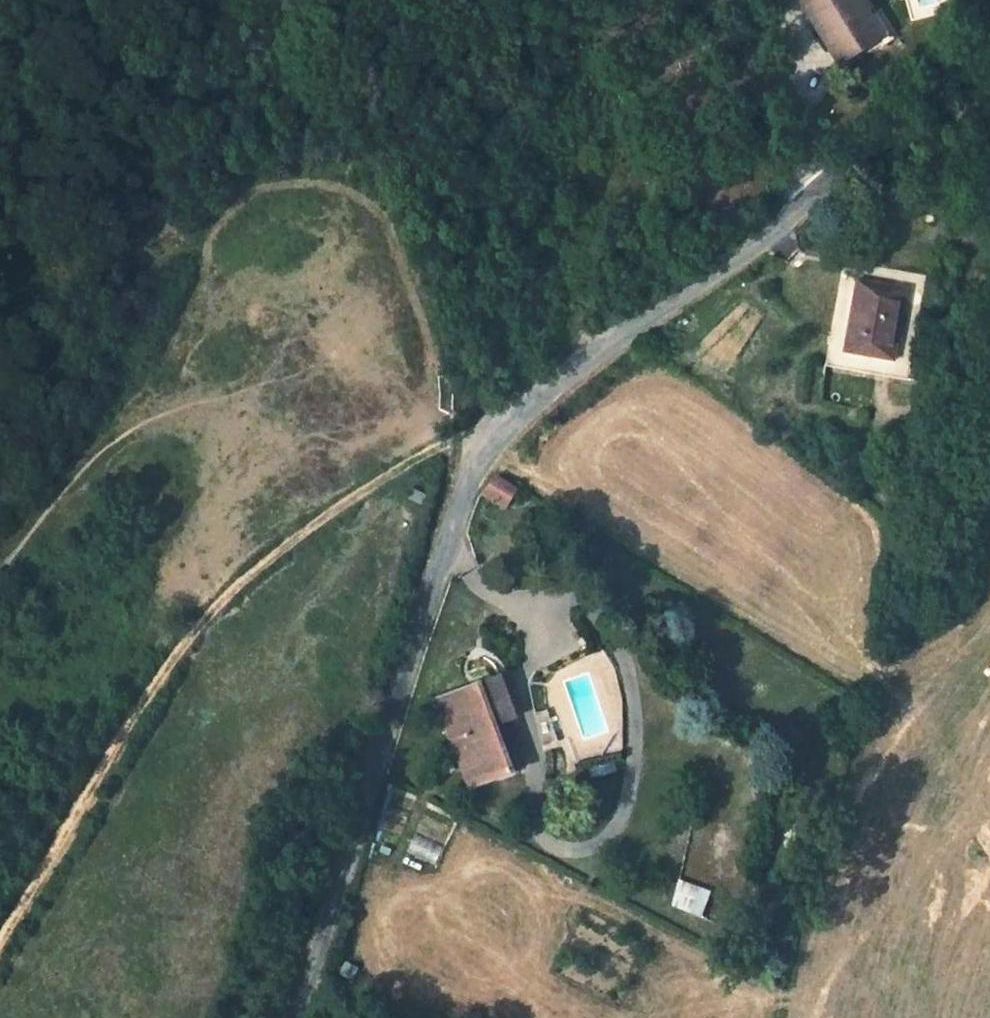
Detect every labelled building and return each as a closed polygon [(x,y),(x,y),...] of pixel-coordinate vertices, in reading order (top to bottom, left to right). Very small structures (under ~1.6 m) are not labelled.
[(756,8),(801,87),(832,68),(839,64),(828,45),(804,0),(771,0),(756,8)] [(838,40),(828,45),(839,64),(832,68),(838,78),(854,67),(838,40)] [(903,289),(856,282),(845,353),(892,362),(903,289)] [(425,508),(431,496),(414,487),(408,500),(425,508)] [(497,677),(475,685),(506,771),(517,767),(502,723),(513,719),(497,677)] [(464,786),(506,771),(475,685),(434,699),(464,786)]
